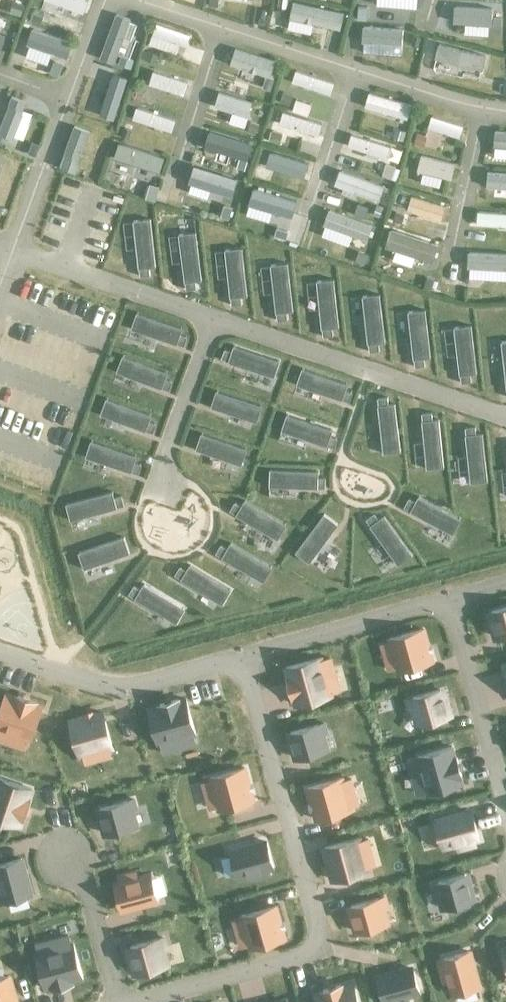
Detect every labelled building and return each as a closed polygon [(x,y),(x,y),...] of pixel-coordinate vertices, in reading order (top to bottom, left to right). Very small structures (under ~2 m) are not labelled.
[(87,0),(45,0),(83,14),(88,0),(87,0)] [(343,12),(291,2),(287,18),(340,28),(343,12)] [(490,24),(491,7),(453,5),(452,22),(490,24)] [(113,63),(129,20),(115,14),(99,57),(113,63)] [(189,35),(155,23),(151,35),(184,47),(189,35)] [(400,45),(401,29),(362,26),(361,42),(400,45)] [(72,43),(34,29),(28,43),(67,58),(72,43)] [(482,69),(485,56),(435,43),(431,56),(482,69)] [(274,62),(234,49),(229,64),(269,77),(274,62)] [(182,95),(186,81),(151,71),(147,85),(182,95)] [(329,94),(333,83),(295,71),(291,82),(329,94)] [(114,119),(127,77),(112,72),(99,114),(114,119)] [(247,116),(251,102),(218,93),(214,107),(247,116)] [(407,119),(410,104),(368,93),(364,108),(407,119)] [(11,97),(0,127),(0,136),(11,140),(26,103),(11,97)] [(170,132),(174,120),(135,107),(131,119),(170,132)] [(321,124),(283,112),(279,123),(317,135),(321,124)] [(460,138),(463,125),(430,116),(426,129),(460,138)] [(90,132),(75,126),(59,168),(74,174),(90,132)] [(494,130),(492,145),(505,146),(505,131),(494,130)] [(248,160),(252,144),(207,132),(203,148),(248,160)] [(386,159),(390,147),(350,135),(346,147),(386,159)] [(159,172),(163,157),(118,143),(113,157),(159,172)] [(39,146),(31,144),(27,155),(35,158),(39,146)] [(454,163),(417,154),(412,170),(450,180),(454,163)] [(232,197),(237,179),(193,166),(187,184),(232,197)] [(377,201),(383,186),(341,169),(335,185),(377,201)] [(487,171),(486,187),(505,189),(505,173),(487,171)] [(291,217),(296,202),(252,190),(248,205),(291,217)] [(445,206),(411,195),(407,210),(441,220),(445,206)] [(372,226),(330,210),(324,226),(366,242),(372,226)] [(476,213),(476,225),(505,227),(505,214),(476,213)] [(149,219),(132,221),(137,269),(138,277),(148,276),(147,268),(154,267),(149,219)] [(432,261),(437,243),(391,229),(385,247),(432,261)] [(194,233),(178,234),(182,282),(183,290),(193,289),(192,281),(199,281),(194,233)] [(241,248),(224,249),(229,297),(230,305),(240,304),(239,296),(245,295),(241,248)] [(467,253),(466,268),(505,269),(505,254),(467,253)] [(286,263),(270,265),(274,313),(275,321),(285,320),(284,312),(291,311),(286,263)] [(332,280),(316,282),(321,329),(321,337),(331,336),(331,328),(337,328),(332,280)] [(378,295),(362,297),(366,345),(367,353),(377,352),(376,344),(383,343),(378,295)] [(424,310),(407,312),(412,360),(413,368),(423,367),(422,359),(429,358),(424,310)] [(135,313),(130,329),(176,345),(183,347),(186,338),(179,335),(181,329),(135,313)] [(470,326),(453,328),(459,376),(460,384),(470,383),(469,375),(476,374),(470,326)] [(223,349),(219,358),(227,361),(273,376),(278,360),(232,345),(230,351),(223,349)] [(121,356),(115,372),(160,389),(168,391),(171,382),(164,379),(166,373),(121,356)] [(301,369),(296,385),(341,401),(349,403),(352,394),(344,391),(347,385),(301,369)] [(215,392),(210,408),(256,423),(261,407),(215,392)] [(386,397),(376,398),(377,406),(382,454),(399,452),(393,405),(387,405),(386,397)] [(105,399),(99,415),(145,432),(152,434),(155,425),(148,422),(150,416),(105,399)] [(430,413),(420,414),(421,422),(427,470),(443,468),(438,420),(431,421),(430,413)] [(286,415),(281,431),(326,446),(334,449),(337,439),(330,437),(332,430),(286,415)] [(474,427),(464,428),(465,436),(470,484),(487,482),(481,434),(475,435),(474,427)] [(200,434),(195,450),(240,466),(245,450),(200,434)] [(90,441),(85,457),(130,473),(138,475),(141,466),(133,463),(135,457),(90,441)] [(269,470),(269,487),(317,488),(325,489),(325,479),(317,478),(317,472),(269,470)] [(111,492),(65,505),(69,521),(115,508),(123,506),(120,496),(113,499),(111,492)] [(407,499),(402,508),(409,512),(452,535),(460,520),(417,497),(414,503),(407,499)] [(233,503),(228,511),(235,515),(276,540),(285,525),(244,501),(240,507),(233,503)] [(323,514),(294,553),(308,563),(336,524),(323,514)] [(372,515),(364,521),(397,566),(411,556),(382,517),(377,521),(372,515)] [(123,538),(77,553),(83,569),(128,553),(123,538)] [(220,546),(214,555),(221,559),(263,583),(271,568),(230,544),(226,550),(220,546)] [(178,567),(173,576),(180,580),(221,605),(230,591),(189,566),(185,571),(178,567)] [(132,586),(127,595),(134,599),(175,624),(184,610),(143,585),(139,590),(132,586)] [(489,608),(497,638),(505,635),(505,604),(489,608)] [(388,640),(380,642),(382,651),(391,649),(396,670),(431,661),(422,628),(388,637),(388,640)] [(287,675),(285,675),(290,698),(293,697),(295,704),(330,695),(323,669),(333,666),(330,657),(320,660),(320,659),(285,668),(287,675)] [(414,695),(408,696),(411,708),(417,706),(421,722),(449,715),(441,688),(414,695)] [(0,706),(0,740),(2,741),(5,734),(29,742),(41,706),(35,703),(35,701),(14,694),(14,696),(4,693),(0,706)] [(156,706),(148,708),(157,745),(159,744),(162,752),(173,749),(171,741),(195,735),(185,698),(179,700),(178,697),(155,703),(156,706)] [(102,708),(68,718),(76,751),(81,750),(84,761),(94,758),(91,747),(111,742),(102,708)] [(317,723),(289,730),(297,758),(324,751),(320,734),(324,733),(321,722),(317,723)] [(418,758),(408,761),(410,771),(420,768),(426,793),(461,784),(459,777),(462,776),(456,754),(453,755),(451,748),(417,757),(418,758)] [(210,778),(200,781),(203,789),(212,787),(218,809),(253,800),(244,766),(209,775),(210,778)] [(16,825),(18,819),(21,820),(29,796),(26,796),(29,786),(0,776),(0,819),(16,825)] [(342,780),(308,789),(315,819),(350,810),(345,789),(353,787),(351,779),(343,781),(342,780)] [(127,799),(99,806),(106,834),(134,826),(129,810),(133,809),(130,798),(127,799)] [(471,808),(432,818),(440,848),(479,838),(471,808)] [(358,837),(324,846),(332,879),(367,870),(361,848),(369,846),(367,837),(359,839),(358,837)] [(264,839),(230,848),(237,878),(250,874),(252,880),(270,875),(268,870),(272,869),(264,839)] [(1,889),(5,902),(30,895),(20,858),(0,863),(0,889),(1,889)] [(118,881),(113,882),(121,911),(158,901),(150,872),(136,876),(134,869),(116,874),(118,881)] [(436,881),(431,882),(434,893),(439,892),(444,908),(472,901),(465,873),(436,881)] [(378,897),(349,905),(356,932),(385,924),(381,908),(385,907),(382,896),(378,897)] [(242,917),(231,919),(234,928),(244,926),(250,947),(284,938),(276,905),(241,914),(242,917)] [(60,946),(36,952),(46,988),(52,986),(52,988),(71,983),(70,981),(82,978),(72,943),(69,944),(66,935),(57,937),(60,946)] [(160,936),(125,945),(133,973),(168,964),(163,948),(168,947),(164,935),(160,936)] [(445,964),(441,965),(445,982),(450,981),(453,994),(478,987),(468,951),(443,957),(445,964)] [(377,974),(384,1001),(392,1001),(400,1000),(400,1001),(410,1001),(409,998),(419,995),(411,965),(377,974)] [(0,979),(0,1001),(17,1001),(9,976),(0,979)] [(316,992),(319,1001),(356,1001),(351,983),(343,985),(342,982),(319,989),(319,991),(316,992)]
